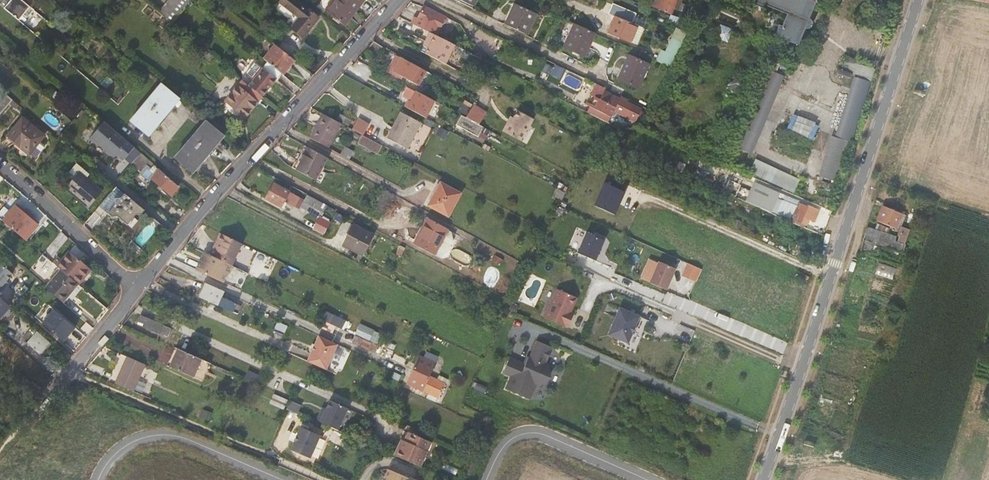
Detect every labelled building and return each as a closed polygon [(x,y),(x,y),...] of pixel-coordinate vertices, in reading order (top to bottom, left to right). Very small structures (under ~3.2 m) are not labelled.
[(3,6),(18,19),(28,6),(21,0),(6,0),(7,1),(3,6)] [(172,24),(190,0),(169,0),(158,13),(172,24)] [(303,36),(318,17),(295,0),(280,0),(278,2),(298,17),(291,27),(303,36)] [(354,11),(344,3),(340,0),(332,0),(326,8),(345,23),(354,11)] [(354,11),(363,0),(340,0),(344,3),(354,11)] [(658,9),(672,15),(679,0),(661,0),(658,9)] [(813,23),(789,13),(758,0),(755,0),(754,4),(765,8),(766,5),(788,14),(784,25),(780,24),(777,32),(790,37),(800,42),(806,27),(809,27),(811,26),(811,25),(812,24),(813,23)] [(816,2),(812,0),(758,0),(789,13),(813,23),(813,21),(812,19),(811,18),(810,17),(816,2)] [(515,3),(508,17),(514,21),(528,27),(535,13),(515,3)] [(439,36),(442,30),(448,17),(426,6),(419,19),(416,18),(413,24),(434,34),(439,36)] [(630,42),(637,25),(615,16),(608,32),(630,42)] [(514,21),(508,17),(505,24),(525,34),(528,27),(514,21)] [(563,45),(574,23),(566,20),(556,41),(563,45)] [(584,55),(595,33),(574,23),(563,45),(584,55)] [(718,36),(729,40),(733,28),(722,24),(718,36)] [(670,66),(688,33),(677,27),(665,50),(663,48),(657,59),(670,66)] [(799,44),(800,42),(790,37),(777,32),(776,35),(799,44)] [(429,55),(450,66),(460,47),(439,36),(434,34),(429,42),(435,45),(432,49),(429,55)] [(372,41),(366,47),(392,61),(386,71),(399,78),(402,72),(408,75),(405,80),(417,86),(421,78),(425,71),(395,55),(396,54),(372,41)] [(271,53),(289,68),(296,61),(277,45),(271,53)] [(283,75),(289,68),(271,53),(265,60),(268,63),(283,75)] [(622,74),(641,83),(650,66),(631,56),(622,74)] [(123,60),(117,68),(123,73),(130,66),(123,60)] [(278,81),(283,75),(268,63),(249,86),(262,96),(276,79),(278,81)] [(580,89),(585,77),(556,64),(551,75),(580,89)] [(762,80),(778,87),(783,76),(767,69),(762,80)] [(425,71),(421,78),(427,82),(431,75),(425,71)] [(638,89),(641,83),(622,74),(620,80),(638,89)] [(675,83),(681,86),(685,80),(679,76),(675,83)] [(258,103),(263,97),(262,96),(249,86),(242,80),(238,86),(237,85),(225,101),(244,116),(256,101),(258,103)] [(755,98),(771,105),(778,87),(762,80),(755,98)] [(862,104),(868,85),(855,80),(848,100),(862,104)] [(149,137),(180,99),(162,85),(132,122),(149,137)] [(402,96),(407,98),(404,106),(428,117),(436,99),(407,85),(402,96)] [(631,126),(634,127),(638,119),(643,109),(629,101),(630,99),(623,96),(622,98),(600,87),(595,97),(602,100),(599,106),(614,113),(612,117),(631,126)] [(356,100),(376,111),(381,102),(361,91),(356,100)] [(14,100),(7,93),(0,100),(0,114),(14,100)] [(461,115),(463,116),(466,117),(473,104),(474,103),(469,100),(461,115)] [(848,144),(862,104),(848,100),(834,139),(848,144)] [(466,117),(480,124),(487,111),(473,104),(466,117)] [(609,122),(612,117),(614,113),(599,106),(594,115),(609,122)] [(47,118),(60,130),(68,121),(54,110),(47,118)] [(198,123),(203,117),(195,111),(191,117),(198,123)] [(513,124),(509,122),(504,131),(522,140),(529,125),(531,126),(535,118),(520,111),(516,118),(513,124)] [(389,138),(408,149),(423,123),(403,112),(389,138)] [(310,138),(328,147),(341,122),(324,113),(310,138)] [(814,138),(820,123),(794,113),(788,128),(814,138)] [(454,133),(476,145),(485,127),(480,124),(466,117),(463,116),(454,133)] [(9,137),(31,154),(46,135),(24,118),(9,137)] [(352,128),(363,134),(366,127),(362,124),(363,123),(357,120),(352,128)] [(758,134),(761,127),(745,120),(742,127),(758,134)] [(123,161),(135,147),(104,122),(91,138),(114,158),(117,155),(123,161)] [(195,174),(226,136),(208,122),(179,156),(177,159),(195,174)] [(363,134),(358,142),(379,153),(383,144),(363,134)] [(324,170),(330,159),(306,146),(299,161),(302,163),(298,170),(322,184),(328,173),(324,170)] [(340,154),(349,159),(353,152),(344,147),(340,154)] [(134,164),(139,169),(144,163),(151,169),(149,171),(154,175),(150,179),(169,196),(177,187),(153,166),(154,164),(142,154),(134,164)] [(755,159),(750,173),(796,190),(801,176),(755,159)] [(293,167),(298,170),(302,163),(299,161),(297,160),(293,167)] [(66,188),(89,207),(104,191),(81,171),(66,188)] [(606,180),(594,204),(616,214),(627,191),(606,180)] [(431,206),(449,216),(461,194),(442,184),(431,206)] [(265,200),(280,208),(286,198),(288,200),(286,204),(295,209),(300,199),(273,185),(265,200)] [(118,187),(95,212),(104,220),(109,214),(126,229),(138,216),(140,216),(141,216),(143,216),(146,212),(118,187)] [(324,211),(328,205),(307,194),(304,201),(324,211)] [(757,226),(764,210),(730,195),(726,203),(723,211),(757,226)] [(785,203),(794,207),(796,202),(787,198),(785,203)] [(3,219),(24,238),(37,223),(15,204),(3,219)] [(794,221),(800,224),(807,207),(801,204),(794,221)] [(902,216),(884,208),(878,222),(897,229),(902,216)] [(331,220),(319,215),(314,229),(326,234),(331,220)] [(430,221),(417,244),(437,254),(441,257),(444,256),(450,245),(449,243),(444,240),(449,231),(430,221)] [(343,246),(364,257),(374,237),(354,227),(343,246)] [(229,265),(240,242),(219,232),(214,243),(216,244),(213,249),(210,255),(212,257),(229,265)] [(579,254),(596,261),(605,241),(587,233),(579,254)] [(77,283),(88,270),(69,253),(58,266),(61,269),(77,283)] [(245,273),(229,265),(212,257),(205,271),(220,277),(222,271),(242,280),(245,273)] [(651,282),(667,290),(676,269),(660,261),(651,282)] [(13,273),(0,262),(0,291),(3,288),(1,286),(13,273)] [(686,278),(695,283),(701,269),(692,265),(686,278)] [(46,287),(62,301),(69,292),(60,284),(65,277),(75,285),(77,283),(61,269),(46,287)] [(77,283),(81,287),(93,274),(88,270),(77,283)] [(257,278),(248,274),(245,281),(253,285),(257,278)] [(60,284),(69,292),(75,285),(65,277),(60,284)] [(203,290),(199,297),(232,312),(236,304),(219,297),(222,291),(203,282),(200,289),(203,290)] [(557,289),(545,318),(568,328),(574,314),(571,313),(577,298),(557,289)] [(10,306),(0,297),(0,317),(10,306)] [(620,308),(609,335),(628,343),(632,334),(635,326),(639,316),(620,308)] [(42,323),(64,342),(77,328),(55,309),(42,323)] [(336,326),(341,329),(345,321),(332,315),(328,323),(336,326)] [(149,330),(171,339),(174,332),(168,329),(145,318),(145,319),(140,317),(137,322),(142,325),(142,326),(149,330)] [(322,320),(319,327),(332,333),(336,326),(328,323),(322,320)] [(39,353),(50,341),(38,331),(33,337),(28,333),(23,339),(28,343),(39,353)] [(329,356),(335,343),(317,335),(311,347),(329,356)] [(368,350),(371,343),(356,335),(352,342),(368,350)] [(547,366),(546,365),(553,348),(537,341),(530,358),(529,358),(526,365),(510,358),(503,373),(512,377),(506,389),(530,400),(537,385),(539,385),(542,385),(545,384),(547,382),(549,379),(550,377),(550,374),(550,371),(549,368),(547,366)] [(174,347),(167,365),(200,380),(207,362),(174,347)] [(305,361),(323,369),(329,356),(311,347),(305,361)] [(122,355),(111,382),(128,389),(134,374),(139,362),(122,355)] [(417,364),(433,372),(437,365),(420,357),(417,364)] [(149,367),(142,363),(139,369),(147,373),(149,367)] [(423,393),(433,372),(417,364),(407,385),(423,393)] [(200,380),(167,365),(166,366),(199,381),(200,380)] [(268,405),(282,411),(287,400),(274,394),(268,405)] [(298,413),(301,404),(291,400),(288,408),(298,413)] [(323,414),(320,422),(341,431),(351,410),(333,402),(327,416),(323,414)] [(290,449),(309,458),(319,436),(300,427),(296,435),(297,436),(294,442),(293,441),(290,449)] [(395,455),(420,466),(431,441),(409,431),(406,439),(401,450),(398,448),(395,455)] [(389,469),(384,479),(414,479),(389,469)]
